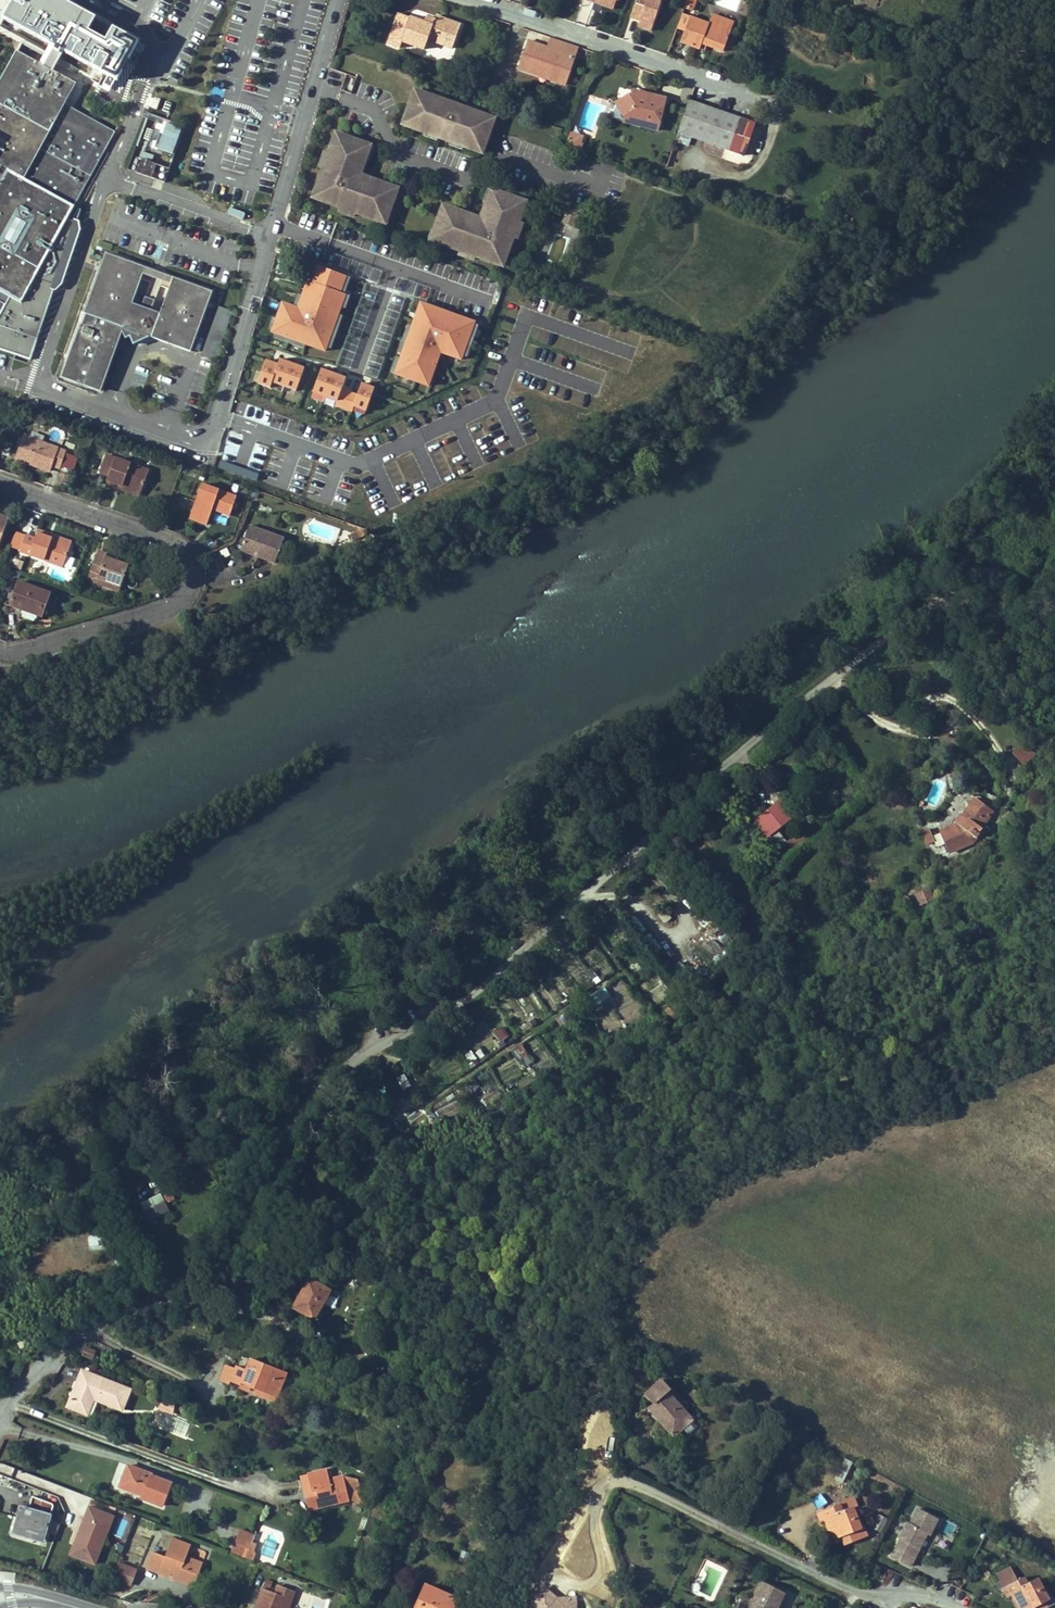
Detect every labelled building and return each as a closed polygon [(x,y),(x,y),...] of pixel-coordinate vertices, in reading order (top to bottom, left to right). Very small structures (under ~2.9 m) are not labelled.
[(122,79),(131,60),(116,53),(120,45),(105,38),(96,59),(88,55),(108,12),(80,0),(39,0),(23,35),(122,79)] [(619,0),(583,0),(584,0),(582,4),(613,16),(619,0)] [(628,24),(652,32),(662,0),(636,0),(628,24)] [(698,0),(686,0),(684,10),(695,13),(698,0)] [(423,22),(398,14),(387,44),(400,49),(402,41),(423,49),(426,39),(450,48),(459,25),(435,16),(433,20),(431,26),(423,22)] [(433,20),(425,17),(423,22),(431,26),(433,20)] [(688,19),(679,44),(698,51),(699,49),(700,45),(707,47),(722,53),(730,32),(708,24),(707,26),(688,19)] [(552,38),(578,48),(579,45),(553,36),(552,38)] [(569,73),(574,58),(578,48),(552,38),(548,49),(527,41),(521,58),(568,75),(569,73)] [(13,296),(5,312),(0,320),(0,325),(41,339),(60,282),(82,217),(85,210),(77,206),(119,131),(67,103),(78,83),(19,50),(0,85),(0,290),(13,296)] [(574,58),(569,73),(577,76),(582,61),(574,58)] [(410,89),(397,125),(474,153),(487,117),(410,89)] [(631,92),(630,96),(630,98),(645,103),(653,97),(631,92)] [(619,108),(620,104),(630,98),(630,96),(627,95),(613,105),(624,120),(625,116),(619,108)] [(653,97),(645,103),(630,98),(620,104),(619,108),(625,116),(624,120),(641,124),(640,128),(657,132),(665,101),(653,97)] [(154,98),(151,107),(157,109),(160,100),(154,98)] [(754,123),(689,101),(678,132),(742,155),(754,123)] [(640,128),(641,124),(624,120),(623,124),(640,128)] [(153,130),(146,128),(139,148),(146,151),(153,130)] [(317,184),(319,185),(315,199),(350,212),(372,219),(374,214),(381,217),(383,213),(386,203),(378,200),(382,188),(383,184),(365,178),(363,184),(356,181),(353,175),(359,172),(358,170),(361,162),(363,163),(364,159),(369,145),(338,134),(332,151),(328,151),(317,184)] [(570,134),(569,142),(581,143),(582,135),(570,134)] [(142,158),(137,171),(152,176),(156,163),(142,158)] [(153,176),(164,179),(167,167),(156,165),(153,176)] [(433,221),(428,234),(436,237),(434,241),(492,262),(496,252),(497,252),(510,215),(508,214),(514,198),(482,187),(478,199),(476,205),(478,205),(476,212),(474,213),(477,220),(471,223),(463,221),(465,215),(447,208),(442,223),(433,221)] [(558,204),(555,214),(566,217),(569,208),(558,204)] [(148,268),(109,254),(85,324),(84,324),(65,377),(104,391),(125,332),(126,333),(129,339),(134,337),(138,343),(153,336),(195,351),(216,293),(177,279),(175,284),(173,288),(165,313),(136,303),(145,278),(147,273),(148,268)] [(298,307),(282,302),(271,334),(327,354),(348,296),(345,295),(351,278),(316,266),(310,282),(307,281),(298,307)] [(145,278),(173,288),(175,284),(147,273),(145,278)] [(13,296),(0,290),(0,309),(5,312),(13,296)] [(421,302),(394,375),(430,389),(442,356),(462,363),(477,322),(421,302)] [(212,360),(230,310),(219,307),(202,356),(212,360)] [(278,364),(266,360),(257,384),(270,389),(272,384),(297,393),(306,368),(280,359),(278,364)] [(368,412),(375,387),(361,383),(358,393),(342,389),(346,376),(320,369),(312,397),(352,409),(352,408),(368,412)] [(18,456),(34,462),(33,465),(50,471),(52,465),(60,468),(66,451),(25,436),(18,456)] [(106,454),(100,471),(110,474),(108,481),(117,483),(117,481),(142,490),(149,470),(106,454)] [(17,459),(33,465),(34,462),(18,456),(17,459)] [(117,481),(117,483),(108,481),(107,484),(140,496),(142,490),(117,481)] [(236,499),(219,493),(220,490),(203,484),(193,511),(209,517),(213,509),(230,515),(236,499)] [(220,490),(219,493),(236,499),(237,496),(220,490)] [(193,511),(190,518),(207,524),(209,517),(193,511)] [(9,519),(0,515),(0,542),(9,519)] [(249,525),(243,544),(259,550),(257,556),(275,563),(284,538),(249,525)] [(47,536),(46,537),(71,546),(73,541),(39,529),(38,532),(47,536)] [(26,535),(20,551),(63,567),(71,546),(46,537),(47,536),(38,532),(35,539),(26,535)] [(240,550),(257,556),(259,550),(243,544),(240,550)] [(87,579),(96,582),(98,577),(121,585),(128,565),(115,560),(106,557),(107,554),(98,551),(87,579)] [(119,591),(121,585),(98,577),(96,582),(119,591)] [(51,593),(18,581),(10,605),(43,616),(51,593)] [(1011,754),(1022,766),(1035,754),(1024,742),(1011,754)] [(987,793),(986,805),(993,810),(997,795),(987,793)] [(983,828),(981,827),(993,810),(986,805),(976,798),(964,814),(962,814),(955,822),(956,825),(950,827),(940,832),(949,851),(973,841),(983,828)] [(794,815),(782,799),(757,820),(779,848),(786,843),(776,830),(794,815)] [(1007,823),(1014,818),(1009,812),(1003,818),(1007,823)] [(921,832),(926,845),(935,842),(930,828),(921,832)] [(920,907),(935,899),(929,887),(914,895),(920,907)] [(665,910),(660,914),(665,920),(670,915),(665,910)] [(680,961),(670,969),(674,975),(684,967),(680,961)] [(604,986),(584,999),(591,1010),(612,997),(604,986)] [(671,1006),(662,1012),(670,1022),(678,1016),(671,1006)] [(501,1043),(510,1037),(503,1027),(494,1033),(501,1043)] [(522,1046),(515,1051),(525,1067),(533,1062),(522,1046)] [(403,1091),(411,1087),(405,1073),(396,1077),(403,1091)] [(466,1088),(469,1094),(479,1090),(475,1083),(466,1088)] [(163,1206),(175,1200),(169,1187),(156,1193),(163,1206)] [(55,1223),(49,1228),(53,1233),(59,1227),(55,1223)] [(88,1234),(89,1250),(103,1249),(102,1233),(88,1234)] [(125,1256),(114,1264),(118,1270),(129,1263),(125,1256)] [(434,1274),(414,1262),(411,1267),(432,1279),(434,1274)] [(331,1290),(309,1278),(293,1306),(315,1318),(331,1290)] [(238,1344),(239,1342),(243,1332),(228,1325),(222,1337),(238,1344)] [(254,1336),(243,1332),(239,1342),(249,1346),(254,1336)] [(26,1339),(18,1343),(21,1349),(29,1345),(26,1339)] [(95,1350),(87,1347),(84,1355),(92,1358),(95,1350)] [(232,1380),(241,1383),(242,1381),(278,1396),(287,1374),(251,1359),(247,1371),(237,1367),(236,1369),(226,1366),(221,1379),(230,1383),(232,1380)] [(68,1407),(83,1413),(90,1397),(94,1398),(122,1409),(129,1390),(82,1371),(68,1407)] [(674,1435),(683,1427),(692,1419),(685,1412),(667,1393),(671,1390),(662,1380),(645,1395),(653,1403),(649,1407),(674,1435)] [(278,1396),(242,1381),(241,1383),(240,1387),(276,1402),(278,1396)] [(671,1390),(667,1393),(685,1412),(690,1407),(672,1388),(671,1390)] [(94,1398),(90,1397),(83,1413),(87,1414),(94,1398)] [(166,1397),(161,1402),(175,1408),(178,1402),(166,1397)] [(161,1402),(158,1407),(173,1413),(175,1408),(161,1402)] [(697,1415),(692,1419),(683,1427),(688,1433),(702,1421),(697,1415)] [(853,1464),(845,1461),(838,1475),(846,1479),(853,1464)] [(132,1467),(128,1476),(124,1474),(119,1487),(143,1496),(142,1499),(162,1507),(171,1483),(146,1473),(147,1472),(132,1467)] [(328,1470),(309,1474),(311,1484),(309,1484),(311,1492),(316,1490),(317,1496),(307,1498),(310,1509),(349,1500),(344,1476),(330,1479),(328,1470)] [(309,1484),(311,1484),(309,1474),(302,1476),(304,1486),(309,1484)] [(860,1527),(852,1509),(845,1512),(841,1504),(817,1512),(821,1521),(825,1519),(833,1537),(840,1534),(845,1543),(866,1535),(862,1526),(860,1527)] [(42,1543),(46,1532),(34,1528),(32,1534),(17,1529),(20,1517),(27,1519),(30,1508),(21,1505),(11,1534),(42,1543)] [(87,1505),(67,1561),(97,1571),(103,1554),(101,1554),(115,1515),(87,1505)] [(938,1519),(916,1507),(890,1556),(912,1568),(938,1519)] [(32,1534),(34,1528),(46,1532),(51,1514),(30,1508),(27,1519),(20,1517),(17,1529),(32,1534)] [(869,1525),(880,1531),(887,1519),(875,1513),(869,1525)] [(473,1537),(466,1534),(460,1549),(466,1552),(473,1537)] [(253,1542),(237,1536),(234,1543),(250,1549),(253,1542)] [(146,1569),(168,1578),(171,1571),(179,1574),(178,1576),(195,1583),(202,1563),(186,1557),(190,1546),(173,1539),(166,1557),(153,1552),(146,1569)] [(250,1549),(234,1543),(231,1552),(247,1558),(250,1549)] [(976,1549),(971,1546),(965,1555),(970,1558),(976,1549)] [(137,1571),(118,1564),(111,1583),(118,1586),(119,1582),(131,1587),(137,1571)] [(1029,1606),(1033,1604),(1034,1606),(1049,1599),(1038,1580),(1027,1585),(1023,1578),(1015,1582),(1012,1577),(1015,1576),(1010,1567),(996,1574),(1004,1588),(1002,1589),(1006,1597),(1012,1593),(1020,1607),(1026,1607),(1029,1606)] [(179,1574),(171,1571),(168,1578),(193,1587),(195,1583),(178,1576),(179,1574)] [(762,1582),(749,1607),(777,1607),(784,1593),(762,1582)] [(290,1598),(291,1599),(295,1591),(279,1585),(275,1593),(264,1588),(256,1607),(286,1607),(290,1598)] [(416,1607),(455,1607),(459,1599),(427,1585),(416,1607)] [(562,1597),(556,1598),(543,1587),(528,1605),(532,1607),(574,1607),(562,1597)] [(562,1597),(574,1607),(575,1607),(574,1596),(562,1597)] [(1033,1604),(1029,1606),(1030,1607),(1045,1607),(1054,1603),(1051,1598),(1049,1599),(1034,1606),(1033,1604)]
